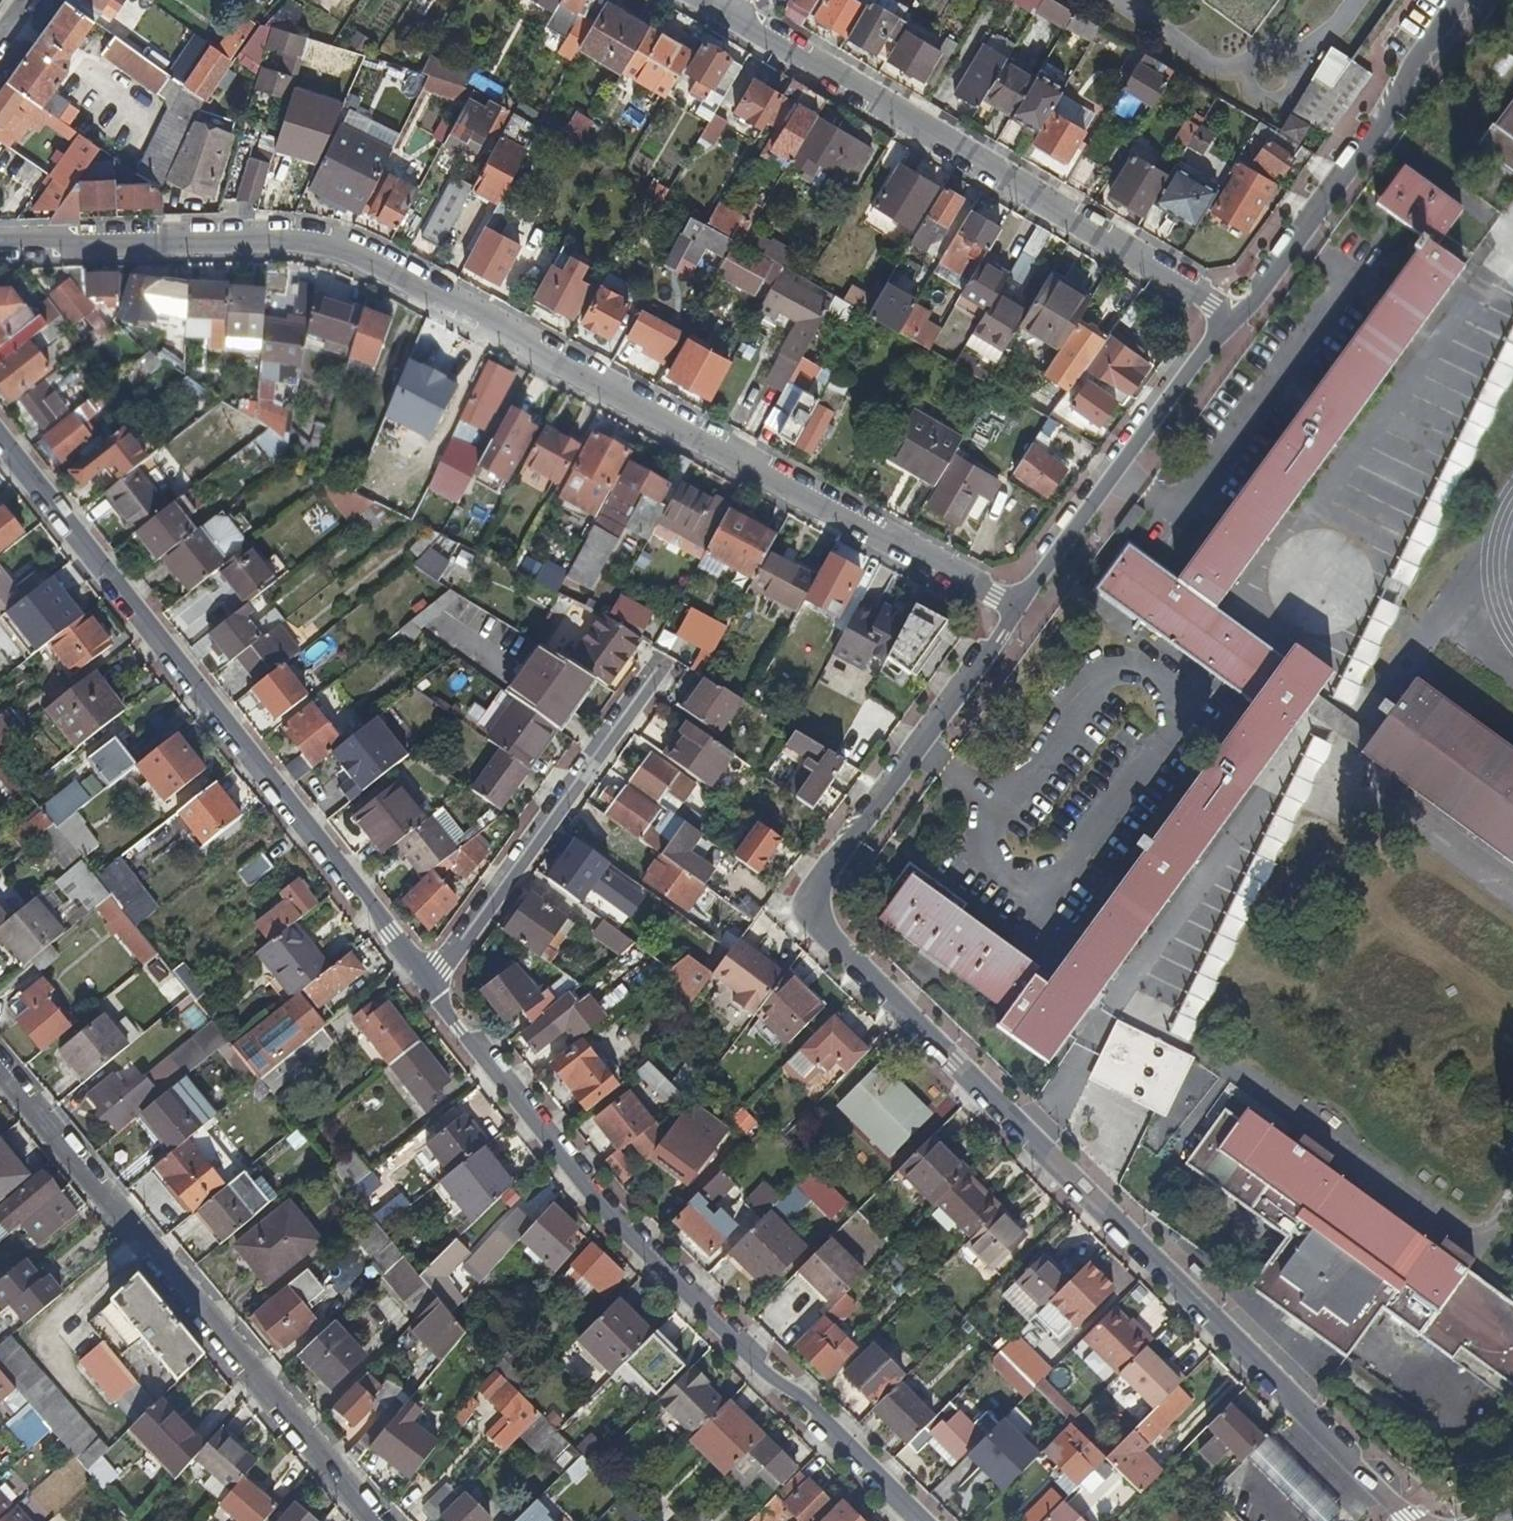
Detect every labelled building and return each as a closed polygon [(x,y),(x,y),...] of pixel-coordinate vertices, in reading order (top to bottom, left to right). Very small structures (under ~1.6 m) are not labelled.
[(95,20),(67,0),(8,81),(69,124),(79,109),(53,91),(67,71),(70,55),(95,21),(95,20)] [(102,11),(87,0),(67,0),(95,20),(102,11)] [(124,0),(87,0),(102,11),(109,1),(118,8),(124,0)] [(554,11),(559,2),(561,0),(537,0),(554,11)] [(559,2),(584,17),(594,0),(561,0),(559,2)] [(790,5),(808,16),(818,0),(793,0),(790,5)] [(848,37),(866,8),(854,0),(826,0),(815,18),(848,37)] [(901,20),(875,4),(878,0),(871,0),(866,8),(848,37),(887,61),(888,59),(905,32),(909,25),(901,20)] [(897,0),(878,0),(875,4),(901,20),(909,7),(897,0)] [(1062,5),(1054,0),(1044,0),(1037,12),(1053,21),(1062,5)] [(650,29),(607,3),(579,48),(623,74),(625,70),(650,29)] [(242,13),(221,43),(216,49),(230,59),(256,23),(242,13)] [(1102,28),(1076,13),(1069,25),(1095,40),(1102,28)] [(360,30),(347,22),(335,40),(348,48),(360,30)] [(303,56),(309,38),(276,27),(270,46),(285,50),(279,70),(263,66),(256,88),(292,100),(299,76),(304,59),(305,57),(303,56)] [(625,70),(668,95),(693,54),(650,29),(625,70)] [(888,59),(933,86),(953,53),(942,47),(939,52),(905,32),(888,59)] [(216,49),(221,43),(209,35),(205,41),(216,49)] [(174,77),(117,36),(105,53),(165,98),(169,111),(138,174),(150,182),(161,190),(162,190),(167,178),(194,123),(207,101),(174,77)] [(214,84),(231,60),(230,59),(216,49),(205,41),(199,37),(192,48),(208,59),(194,79),(180,69),(174,77),(207,101),(217,87),(214,84)] [(331,68),(339,71),(347,73),(337,103),(344,106),(367,56),(332,45),(311,38),(305,57),(304,59),(331,68)] [(702,116),(711,121),(743,68),(705,45),(689,72),(718,89),(702,116)] [(1375,74),(1354,58),(1334,46),(1295,111),(1332,133),(1375,74)] [(1123,68),(1133,74),(1139,64),(1145,54),(1135,48),(1123,68)] [(413,49),(406,68),(419,72),(425,53),(413,49)] [(955,97),(978,110),(985,97),(1007,62),(1008,60),(992,51),(972,84),(965,80),(955,97)] [(1148,69),(1154,59),(1145,54),(1139,64),(1148,69)] [(1036,80),(1007,62),(985,97),(1014,115),(1015,113),(1036,80)] [(1170,82),(1148,69),(1139,64),(1133,74),(1125,88),(1155,106),(1166,89),(1170,82)] [(464,86),(430,76),(425,86),(469,101),(474,91),(464,86)] [(1027,126),(1029,122),(1041,129),(1064,91),(1038,76),(1036,80),(1015,113),(1014,115),(1013,118),(1025,125),(1027,126)] [(504,94),(469,77),(464,86),(474,91),(499,103),(504,94)] [(754,147),(788,168),(792,162),(818,118),(829,101),(794,80),(754,147)] [(83,134),(69,124),(8,81),(0,93),(0,126),(13,136),(18,140),(30,124),(34,127),(42,117),(77,142),(83,134)] [(782,97),(755,81),(737,112),(763,128),(782,97)] [(469,101),(425,86),(423,90),(466,105),(469,101)] [(486,111),(469,101),(466,105),(451,133),(468,143),(470,139),(483,145),(492,128),(480,121),(486,111)] [(1498,127),(1494,124),(1478,145),(1512,172),(1512,108),(1498,127)] [(511,115),(503,111),(496,124),(504,128),(511,115)] [(527,152),(515,145),(521,133),(533,139),(541,126),(539,126),(534,123),(527,119),(520,115),(515,112),(512,118),(508,126),(475,187),(491,196),(500,201),(511,182),(527,152)] [(1087,131),(1054,112),(1036,142),(1068,162),(1087,131)] [(578,148),(593,123),(577,113),(562,139),(578,148)] [(1312,125),(1294,114),(1284,131),(1302,141),(1312,125)] [(1188,117),(1175,139),(1203,156),(1216,134),(1188,117)] [(342,127),(392,151),(400,136),(364,119),(361,124),(346,118),(342,127)] [(835,173),(850,182),(852,183),(871,150),(818,118),(792,162),(816,176),(823,165),(835,173)] [(1037,136),(1041,129),(1029,122),(1027,126),(1025,125),(1023,128),(1037,136)] [(234,134),(194,123),(167,178),(213,192),(234,134)] [(600,127),(593,123),(578,148),(586,153),(600,127)] [(0,126),(0,139),(7,145),(13,136),(0,126)] [(392,151),(342,127),(312,186),(362,211),(384,169),(392,151)] [(1287,175),(1304,146),(1279,132),(1278,131),(1259,163),(1279,178),(1282,172),(1287,175)] [(83,134),(77,142),(51,176),(55,179),(71,190),(78,181),(102,148),(83,134)] [(293,149),(278,145),(273,159),(272,163),(266,182),(282,187),(293,149)] [(1113,192),(1149,213),(1156,202),(1172,175),(1137,153),(1113,192)] [(17,155),(5,172),(19,182),(32,164),(17,155)] [(272,163),(260,159),(252,157),(239,198),(260,202),(266,182),(272,163)] [(1269,196),(1277,183),(1276,182),(1244,163),(1215,211),(1247,231),(1268,196),(1269,196)] [(939,188),(902,165),(878,203),(898,215),(896,220),(913,230),(939,188)] [(1305,708),(1316,692),(1330,673),(1331,674),(1331,672),(1332,672),(1294,644),(1293,645),(1293,647),(1286,658),(1216,607),(1218,606),(1216,605),(1329,449),(1335,453),(1355,426),(1350,422),(1462,267),(1463,268),(1464,267),(1435,246),(1462,209),(1402,165),(1375,202),(1420,236),(1413,246),(1418,250),(1179,579),(1178,578),(1177,579),(1159,566),(1157,570),(1130,550),(1103,587),(1142,615),(1133,626),(1135,628),(1141,620),(1162,635),(1167,629),(1250,689),(1245,696),(1253,703),(1151,842),(1145,850),(1047,984),(1035,975),(1038,971),(1037,970),(1039,967),(960,909),(965,902),(908,861),(880,900),(887,905),(879,916),(1008,1010),(998,1022),(997,1021),(997,1022),(996,1022),(995,1023),(1049,1062),(1050,1060),(1049,1060),(1050,1059),(1049,1058),(1305,708)] [(1221,190),(1178,165),(1172,175),(1156,202),(1171,211),(1183,219),(1198,228),(1221,190)] [(373,211),(394,174),(384,169),(362,211),(371,215),(373,211)] [(777,177),(768,171),(763,180),(772,186),(777,177)] [(850,182),(835,173),(825,188),(840,197),(850,182)] [(421,189),(394,174),(373,211),(400,226),(421,189)] [(743,175),(728,200),(756,217),(769,194),(756,186),(757,184),(743,175)] [(452,177),(420,239),(437,248),(471,187),(452,177)] [(33,208),(58,208),(71,190),(55,179),(33,208)] [(81,207),(117,206),(116,183),(116,179),(78,181),(71,190),(58,208),(50,218),(81,217),(81,207)] [(151,205),(151,215),(161,190),(150,182),(116,183),(117,206),(151,205)] [(486,227),(488,228),(494,231),(501,217),(505,219),(512,207),(516,209),(527,191),(511,182),(500,201),(486,227)] [(491,196),(475,187),(471,194),(488,203),(491,196)] [(954,214),(957,216),(966,201),(948,189),(931,216),(929,215),(914,240),(926,248),(929,250),(935,239),(945,224),(947,225),(954,214)] [(164,215),(162,190),(161,190),(151,215),(164,215)] [(898,215),(878,203),(874,211),(893,223),(896,220),(898,215)] [(741,224),(716,209),(708,222),(736,238),(743,243),(746,238),(736,232),(741,224)] [(1183,219),(1171,211),(1167,217),(1179,224),(1183,219)] [(948,251),(978,270),(983,262),(1002,230),(973,212),(948,251)] [(717,249),(727,254),(736,238),(708,222),(693,213),(665,264),(675,269),(682,257),(698,265),(703,255),(717,249)] [(945,224),(935,239),(945,236),(957,216),(954,214),(947,225),(945,224)] [(1041,256),(1053,235),(1040,227),(1027,248),(1041,256)] [(494,231),(488,228),(468,264),(499,282),(500,281),(511,286),(523,264),(512,258),(519,246),(494,231)] [(787,255),(749,233),(746,238),(743,243),(782,265),(787,255)] [(926,248),(914,240),(898,266),(911,273),(926,248)] [(722,271),(768,296),(783,268),(737,242),(722,271)] [(978,270),(948,251),(941,262),(971,281),(978,270)] [(565,270),(555,265),(534,304),(553,315),(557,307),(574,316),(591,284),(580,278),(587,265),(573,257),(565,270)] [(995,270),(983,262),(978,270),(971,281),(964,293),(989,309),(999,293),(1011,274),(998,266),(995,270)] [(800,287),(805,278),(784,266),(783,268),(768,296),(760,309),(776,318),(781,309),(801,320),(767,382),(784,391),(795,371),(828,311),(832,304),(800,287)] [(87,298),(88,278),(88,271),(66,271),(73,281),(87,298)] [(1091,302),(1050,276),(1029,311),(1021,323),(1061,348),(1078,323),(1082,316),(1091,302)] [(112,308),(123,308),(131,279),(132,277),(88,278),(87,298),(88,300),(112,299),(112,308)] [(156,316),(160,294),(162,284),(131,279),(123,308),(119,319),(135,325),(136,320),(155,323),(156,316)] [(96,330),(81,342),(87,349),(112,329),(88,300),(87,298),(73,281),(53,296),(75,326),(86,317),(96,330)] [(297,317),(311,318),(314,299),(317,283),(300,282),(297,317)] [(230,286),(189,285),(187,318),(228,320),(230,288),(230,286)] [(631,301),(603,286),(584,322),(612,337),(631,301)] [(915,304),(886,287),(869,314),(898,331),(915,304)] [(266,290),(230,288),(228,320),(227,336),(262,338),(263,326),(266,290)] [(34,339),(62,317),(49,299),(30,313),(11,289),(0,290),(0,365),(34,339)] [(1029,311),(999,293),(989,309),(979,325),(1009,343),(1021,323),(1029,311)] [(168,295),(160,294),(156,316),(164,317),(168,295)] [(828,311),(859,329),(868,314),(836,296),(832,304),(828,311)] [(331,305),(314,299),(311,318),(309,329),(309,333),(353,348),(364,312),(332,301),(331,305)] [(931,314),(915,304),(898,331),(919,343),(930,349),(942,329),(928,320),(931,314)] [(393,323),(364,312),(353,348),(350,357),(377,367),(393,323)] [(643,313),(629,337),(648,347),(646,351),(665,361),(681,333),(643,313)] [(1112,336),(1082,316),(1078,323),(1107,342),(1112,336)] [(42,349),(70,327),(62,317),(34,339),(38,344),(42,349)] [(1401,606),(1408,591),(1512,373),(1512,319),(1330,696),(1353,705),(1401,606)] [(161,350),(185,364),(187,324),(169,323),(161,350)] [(1107,342),(1078,323),(1061,348),(1047,371),(1043,377),(1068,393),(1079,379),(1086,369),(1107,342)] [(309,329),(263,326),(262,338),(260,362),(303,365),(309,333),(309,329)] [(1152,366),(1112,336),(1107,342),(1086,369),(1130,395),(1152,366)] [(34,339),(0,365),(0,390),(9,401),(50,369),(33,347),(38,344),(34,339)] [(671,375),(709,397),(729,362),(690,340),(671,375)] [(978,362),(962,353),(955,364),(972,373),(978,362)] [(437,417),(457,427),(484,370),(464,361),(437,417)] [(514,375),(488,362),(484,370),(457,427),(429,486),(459,502),(472,478),(479,465),(485,455),(468,446),(487,407),(495,412),(514,375)] [(1124,405),(1132,396),(1130,395),(1086,369),(1079,379),(1087,385),(1073,403),(1080,409),(1092,418),(1101,424),(1118,401),(1124,405)] [(812,380),(795,371),(784,391),(776,407),(789,414),(779,433),(794,442),(818,399),(806,392),(812,380)] [(68,408),(46,380),(21,400),(41,425),(43,428),(68,408)] [(115,418),(95,434),(91,437),(81,425),(85,422),(97,413),(95,410),(109,399),(103,392),(44,438),(63,461),(57,465),(64,475),(70,470),(123,428),(115,418)] [(1057,408),(1032,394),(1025,404),(1050,417),(1057,408)] [(810,458),(821,438),(826,429),(832,417),(834,418),(842,403),(827,395),(819,410),(796,450),(810,458)] [(41,425),(21,400),(14,405),(33,430),(41,425)] [(789,414),(776,407),(765,426),(779,433),(789,414)] [(1092,418),(1080,409),(1076,414),(1088,423),(1092,418)] [(479,465),(504,479),(507,481),(536,428),(527,424),(530,419),(514,410),(496,442),(493,441),(485,455),(479,465)] [(890,457),(938,484),(940,480),(958,449),(963,441),(915,413),(890,457)] [(1051,437),(1060,423),(1050,417),(1039,435),(1044,439),(1047,435),(1051,437)] [(425,435),(385,418),(369,457),(408,474),(425,435)] [(124,427),(148,459),(162,448),(152,435),(132,421),(124,427)] [(95,434),(85,422),(81,425),(91,437),(95,434)] [(581,445),(546,426),(525,466),(559,485),(581,445)] [(148,459),(124,427),(123,428),(70,470),(82,485),(110,463),(122,480),(139,466),(148,459)] [(311,445),(292,428),(289,444),(296,450),(317,467),(326,438),(314,434),(311,445)] [(831,432),(826,429),(821,438),(826,441),(831,432)] [(266,430),(255,445),(275,459),(286,445),(266,430)] [(560,497),(599,518),(615,489),(612,488),(631,453),(595,433),(560,497)] [(63,461),(44,438),(39,442),(57,465),(63,461)] [(1067,470),(1033,444),(1016,470),(1049,495),(1067,470)] [(961,524),(967,513),(979,492),(991,499),(1001,483),(962,460),(966,453),(958,449),(940,480),(942,481),(928,506),(961,524)] [(670,486),(677,490),(692,461),(680,454),(664,483),(670,486)] [(504,479),(479,465),(472,478),(497,492),(504,479)] [(670,486),(664,483),(631,465),(622,481),(620,480),(615,489),(599,518),(566,578),(589,591),(624,528),(649,541),(667,507),(661,503),(670,486)] [(170,505),(139,466),(122,480),(106,492),(137,531),(168,507),(170,505)] [(340,476),(321,489),(347,525),(365,512),(340,476)] [(691,542),(707,551),(729,511),(731,506),(716,497),(713,502),(681,485),(657,530),(662,533),(665,527),(671,531),(676,522),(695,533),(691,542)] [(677,490),(670,486),(661,503),(667,507),(677,490)] [(991,499),(979,492),(967,513),(979,519),(991,499)] [(196,510),(184,494),(170,505),(168,507),(169,508),(137,533),(158,560),(166,554),(196,530),(186,518),(196,510)] [(25,534),(4,508),(0,511),(0,553),(25,534)] [(201,526),(229,561),(247,547),(251,544),(243,533),(253,526),(242,512),(232,520),(223,508),(201,526)] [(766,531),(729,511),(707,551),(704,556),(752,583),(769,551),(778,535),(768,529),(766,531)] [(671,531),(691,542),(695,533),(676,522),(671,531)] [(229,561),(201,526),(196,530),(166,554),(180,572),(177,574),(191,592),(214,573),(218,570),(229,561)] [(411,549),(421,557),(432,549),(430,547),(440,536),(428,530),(411,549)] [(650,566),(664,539),(654,534),(639,560),(650,566)] [(274,582),(247,547),(229,561),(218,570),(245,605),(245,604),(274,582)] [(436,551),(432,549),(421,557),(411,565),(430,577),(440,565),(431,557),(436,551)] [(818,577),(783,558),(769,551),(752,583),(751,585),(799,611),(806,599),(818,577)] [(783,558),(818,577),(821,572),(786,552),(783,558)] [(863,573),(830,555),(821,572),(818,577),(806,599),(828,612),(825,617),(835,623),(863,573)] [(526,560),(523,574),(541,577),(544,563),(526,560)] [(27,598),(0,564),(0,618),(27,598)] [(427,580),(430,577),(411,565),(421,574),(427,580)] [(245,605),(218,570),(214,573),(241,608),(245,605)] [(419,629),(461,596),(450,589),(409,622),(419,629)] [(620,596),(608,619),(639,637),(652,614),(620,596)] [(250,611),(245,604),(245,605),(241,608),(210,633),(217,643),(211,648),(218,657),(224,652),(231,661),(237,656),(259,638),(251,628),(257,623),(249,613),(250,611)] [(879,616),(860,605),(834,652),(865,669),(872,655),(885,662),(887,659),(910,618),(885,604),(879,616)] [(948,623),(917,606),(910,618),(887,659),(908,674),(948,623)] [(678,634),(713,653),(727,627),(692,608),(678,634)] [(391,622),(398,631),(409,622),(403,613),(391,622)] [(113,645),(88,614),(49,644),(57,653),(74,675),(113,645)] [(608,684),(641,638),(639,637),(608,619),(606,618),(602,616),(572,659),(608,684)] [(415,639),(422,631),(419,629),(409,622),(398,631),(385,642),(392,651),(415,639)] [(299,652),(278,624),(259,638),(237,656),(255,679),(274,665),(278,669),(283,665),(299,652)] [(1162,635),(1245,696),(1250,689),(1167,629),(1162,635)] [(558,728),(593,679),(530,639),(516,660),(523,666),(516,676),(519,679),(509,693),(517,699),(558,728)] [(70,679),(74,675),(57,653),(52,657),(70,679)] [(689,655),(684,664),(685,665),(689,668),(701,675),(707,665),(689,655)] [(307,697),(283,665),(278,669),(253,689),(277,720),(307,697)] [(47,709),(78,749),(126,712),(95,672),(47,709)] [(706,678),(684,710),(719,735),(743,700),(706,678)] [(1362,751),(1361,752),(1363,753),(1364,752),(1512,861),(1512,752),(1417,681),(1417,680),(1416,678),(1374,735),(1362,751)] [(404,696),(447,727),(458,718),(415,687),(404,696)] [(1362,751),(1374,735),(1316,692),(1305,708),(1362,751)] [(541,753),(558,728),(517,699),(489,741),(502,750),(525,766),(537,749),(541,753)] [(393,745),(416,727),(397,703),(373,722),(393,745)] [(302,754),(285,767),(296,782),(314,767),(313,766),(342,743),(313,705),(283,728),(302,754)] [(0,717),(0,747),(26,726),(12,708),(0,717)] [(734,754),(684,720),(676,732),(684,738),(681,742),(677,739),(665,755),(710,787),(734,754)] [(684,738),(676,732),(674,730),(659,751),(665,755),(677,739),(681,742),(684,738)] [(812,809),(846,761),(834,754),(795,731),(786,744),(808,760),(786,791),(812,809)] [(204,771),(176,735),(137,766),(165,802),(204,771)] [(1336,746),(1314,736),(1171,1032),(1193,1043),(1202,1024),(1305,811),(1323,772),(1336,746)] [(441,746),(434,737),(421,748),(428,756),(441,746)] [(88,759),(110,787),(137,766),(115,738),(88,759)] [(500,810),(529,769),(525,766),(502,750),(473,791),(500,810)] [(339,794),(348,805),(403,762),(396,751),(363,777),(362,775),(339,794)] [(652,755),(631,784),(687,823),(701,833),(708,822),(689,808),(685,812),(666,798),(669,793),(685,805),(697,787),(652,755)] [(15,798),(26,789),(1,758),(0,759),(0,778),(15,798)] [(179,812),(205,845),(241,817),(215,784),(179,812)] [(354,816),(384,854),(392,848),(425,822),(395,784),(354,816)] [(706,887),(718,896),(727,883),(685,854),(701,833),(687,823),(672,844),(650,829),(661,812),(626,787),(620,796),(608,787),(599,800),(611,808),(606,816),(611,819),(663,857),(706,887)] [(603,829),(611,819),(606,816),(588,803),(581,813),(603,829)] [(85,823),(77,813),(58,828),(66,838),(85,823)] [(16,838),(25,850),(39,838),(55,824),(46,814),(16,838)] [(459,849),(432,816),(425,822),(392,848),(401,860),(405,857),(422,878),(430,872),(459,849)] [(39,838),(66,873),(67,872),(83,859),(66,838),(58,828),(55,824),(39,838)] [(764,877),(788,843),(765,827),(741,861),(764,877)] [(1145,850),(1151,842),(1142,837),(1135,846),(1145,850)] [(486,853),(472,839),(463,846),(470,855),(462,862),(471,872),(486,853)] [(470,855),(463,846),(459,849),(430,872),(432,874),(419,884),(405,901),(429,929),(445,915),(441,911),(454,900),(437,880),(443,876),(451,871),(464,882),(471,872),(462,862),(470,855)] [(597,865),(582,855),(572,848),(549,880),(581,903),(593,887),(633,916),(644,900),(597,865)] [(582,855),(597,865),(600,861),(585,850),(582,855)] [(274,867),(262,851),(239,870),(251,885),(274,867)] [(688,912),(706,887),(663,857),(645,881),(688,912)] [(67,872),(96,907),(112,894),(109,891),(98,877),(83,859),(67,872)] [(145,863),(109,891),(112,894),(123,909),(137,898),(132,892),(154,875),(145,863)] [(62,876),(86,905),(92,911),(96,907),(67,872),(66,873),(62,876)] [(258,924),(272,942),(291,927),(296,923),(303,917),(301,914),(316,903),(299,881),(282,894),(287,900),(258,924)] [(96,907),(112,927),(128,915),(123,909),(112,894),(96,907)] [(532,896),(505,932),(539,957),(566,920),(532,896)] [(27,965),(33,960),(52,944),(65,934),(36,898),(9,921),(0,928),(0,933),(27,965)] [(754,900),(744,914),(754,921),(764,907),(754,900)] [(68,920),(73,926),(92,911),(86,905),(68,920)] [(9,921),(0,910),(0,928),(9,921)] [(740,911),(719,941),(732,951),(741,938),(754,921),(744,914),(740,911)] [(128,915),(112,927),(144,966),(160,953),(150,941),(136,924),(128,915)] [(313,947),(330,969),(331,968),(314,946),(296,923),(291,927),(309,950),(313,947)] [(635,943),(611,926),(603,938),(624,952),(635,943)] [(259,952),(295,997),(299,994),(303,990),(330,969),(313,947),(309,950),(291,927),(272,942),(259,952)] [(735,999),(756,1015),(759,1011),(787,973),(741,938),(732,951),(724,961),(715,973),(741,992),(735,999)] [(711,952),(724,961),(732,951),(719,941),(711,952)] [(63,956),(52,944),(33,960),(43,972),(63,956)] [(724,961),(711,952),(702,965),(715,974),(715,973),(724,961)] [(364,971),(350,953),(331,968),(330,969),(303,990),(317,1008),(364,971)] [(695,989),(715,974),(702,965),(688,954),(675,964),(688,981),(677,989),(686,1001),(697,992),(695,989)] [(170,976),(158,961),(150,967),(162,982),(170,976)] [(208,993),(184,963),(174,971),(192,993),(198,1000),(208,993)] [(521,1008),(534,1023),(547,1013),(553,1008),(543,996),(542,998),(516,968),(484,992),(506,1020),(521,1008)] [(584,983),(591,992),(606,980),(599,972),(584,983)] [(804,991),(787,973),(759,1011),(790,1042),(825,1006),(806,988),(804,991)] [(564,983),(575,991),(581,986),(568,978),(564,983)] [(8,1008),(43,1050),(71,1027),(47,998),(53,993),(43,980),(8,1008)] [(591,992),(584,983),(581,986),(575,991),(553,1008),(547,1013),(548,1015),(523,1035),(534,1049),(585,1011),(578,1001),(591,992)] [(602,1005),(610,1015),(632,999),(624,988),(602,1005)] [(325,1026),(299,994),(295,997),(234,1045),(240,1052),(262,1079),(307,1041),(323,1028),(325,1026)] [(179,1015),(190,1030),(205,1019),(194,1004),(179,1015)] [(355,1019),(391,1066),(420,1043),(388,1004),(377,1012),(371,1005),(355,1019)] [(875,1045),(839,1009),(836,1012),(872,1048),(875,1045)] [(872,1048),(836,1012),(785,1063),(803,1080),(822,1062),(828,1068),(838,1059),(849,1070),(872,1048)] [(61,1051),(86,1082),(128,1046),(104,1016),(61,1051)] [(1197,1057),(1119,1020),(1101,1058),(1091,1079),(1154,1109),(1168,1116),(1197,1057)] [(223,1031),(217,1023),(195,1041),(202,1049),(223,1031)] [(335,1041),(323,1028),(307,1041),(262,1079),(271,1090),(273,1092),(335,1041)] [(202,1049),(195,1041),(130,1094),(115,1076),(90,1096),(101,1110),(108,1119),(119,1132),(138,1117),(142,1113),(167,1093),(182,1081),(216,1053),(227,1043),(231,1041),(223,1031),(202,1049)] [(450,1082),(420,1043),(391,1066),(426,1111),(444,1097),(439,1090),(450,1082)] [(596,1060),(583,1044),(553,1067),(566,1083),(566,1082),(576,1095),(575,1096),(587,1110),(617,1087),(605,1072),(596,1060)] [(230,1060),(252,1087),(262,1079),(240,1052),(230,1060)] [(602,1055),(596,1060),(605,1072),(617,1087),(623,1082),(618,1076),(619,1075),(619,1073),(619,1072),(619,1070),(619,1068),(618,1066),(617,1065),(616,1065),(615,1064),(614,1063),(613,1062),(612,1062),(611,1062),(610,1061),(609,1061),(608,1061),(607,1062),(602,1055)] [(637,1071),(681,1115),(688,1105),(690,1102),(649,1062),(637,1071)] [(908,1131),(929,1109),(886,1066),(847,1107),(894,1153),(912,1136),(908,1131)] [(261,1098),(271,1090),(262,1079),(252,1087),(261,1098)] [(167,1093),(199,1132),(214,1119),(182,1081),(167,1093)] [(142,1113),(174,1152),(188,1141),(199,1132),(167,1093),(142,1113)] [(652,1124),(630,1094),(596,1120),(619,1150),(652,1124)] [(725,1132),(688,1105),(681,1115),(656,1148),(693,1175),(725,1132)] [(1382,1308),(1419,1335),(1466,1270),(1474,1260),(1472,1259),(1472,1260),(1444,1240),(1445,1238),(1444,1237),(1436,1247),(1325,1166),(1333,1156),(1331,1155),(1330,1157),(1303,1137),(1304,1136),(1303,1134),(1295,1144),(1247,1108),(1239,1119),(1225,1109),(1222,1114),(1219,1112),(1218,1114),(1221,1116),(1206,1137),(1203,1134),(1201,1136),(1204,1138),(1185,1163),(1285,1236),(1249,1286),(1346,1357),(1382,1308)] [(934,1114),(929,1109),(908,1131),(912,1136),(934,1114)] [(108,1119),(101,1110),(96,1115),(103,1123),(108,1119)] [(170,1155),(174,1152),(142,1113),(138,1117),(170,1155)] [(429,1144),(452,1173),(483,1148),(487,1145),(465,1116),(429,1144)] [(580,1126),(592,1148),(603,1142),(592,1120),(580,1126)] [(938,1201),(967,1172),(968,1171),(933,1136),(903,1166),(938,1201)] [(198,1211),(226,1188),(188,1141),(174,1152),(170,1155),(156,1167),(177,1193),(195,1214),(198,1211)] [(0,1146),(0,1193),(1,1195),(28,1173),(3,1143),(0,1146)] [(442,1181),(475,1223),(513,1186),(483,1148),(452,1173),(442,1181)] [(356,1152),(334,1169),(351,1189),(372,1173),(356,1152)] [(177,1193),(156,1167),(152,1171),(173,1196),(177,1193)] [(843,1196),(813,1167),(806,1175),(836,1204),(843,1196)] [(8,1231),(9,1232),(20,1223),(21,1224),(60,1191),(44,1172),(0,1208),(0,1222),(8,1231)] [(218,1229),(226,1240),(271,1203),(245,1172),(226,1188),(198,1211),(214,1231),(218,1229)] [(1003,1207),(967,1172),(938,1201),(936,1202),(972,1238),(1001,1209),(1003,1207)] [(383,1186),(372,1173),(351,1189),(362,1203),(383,1186)] [(731,1188),(718,1175),(682,1210),(685,1212),(677,1221),(710,1254),(725,1240),(724,1239),(736,1227),(721,1213),(713,1222),(702,1209),(710,1201),(715,1205),(731,1188)] [(87,1204),(70,1183),(60,1191),(77,1212),(87,1204)] [(780,1197),(766,1183),(745,1204),(759,1218),(780,1197)] [(77,1212),(60,1191),(21,1224),(38,1244),(77,1212)] [(403,1195),(374,1217),(383,1228),(411,1205),(403,1195)] [(238,1246),(251,1262),(256,1258),(274,1279),(321,1239),(291,1202),(238,1246)] [(505,1257),(513,1265),(530,1247),(556,1271),(574,1251),(566,1244),(578,1229),(553,1205),(531,1228),(505,1257)] [(1001,1209),(972,1238),(967,1243),(994,1269),(1028,1236),(1001,1209)] [(804,1247),(769,1212),(732,1249),(756,1273),(755,1275),(766,1286),(804,1247)] [(374,1259),(386,1274),(405,1256),(383,1228),(374,1217),(372,1215),(360,1225),(382,1252),(374,1259)] [(468,1264),(485,1279),(505,1257),(531,1228),(519,1216),(504,1231),(501,1229),(468,1264)] [(838,1235),(857,1252),(867,1240),(848,1224),(838,1235)] [(450,1274),(471,1252),(459,1239),(421,1276),(438,1297),(452,1315),(470,1295),(450,1274)] [(865,1275),(830,1240),(800,1269),(835,1305),(841,1299),(865,1275)] [(575,1287),(584,1277),(604,1296),(625,1274),(593,1244),(573,1267),(574,1268),(565,1278),(575,1287)] [(1070,1281),(1044,1255),(1005,1294),(1032,1320),(1044,1307),(1051,1300),(1070,1281)] [(383,1276),(418,1320),(438,1297),(421,1276),(405,1256),(386,1274),(383,1276)] [(460,1324),(513,1265),(505,1257),(485,1279),(470,1295),(452,1315),(460,1324)] [(256,1258),(251,1262),(269,1283),(274,1279),(256,1258)] [(26,1323),(63,1293),(48,1276),(43,1281),(29,1265),(25,1260),(0,1281),(0,1304),(6,1312),(12,1307),(26,1323)] [(1077,1327),(1110,1293),(1114,1289),(1088,1263),(1070,1281),(1051,1300),(1077,1327)] [(135,1278),(126,1269),(122,1273),(131,1282),(135,1278)] [(1466,1270),(1419,1335),(1452,1359),(1460,1347),(1512,1386),(1512,1304),(1494,1291),(1466,1270)] [(178,1382),(206,1355),(138,1274),(135,1278),(131,1282),(112,1301),(178,1382)] [(947,1282),(939,1274),(932,1281),(939,1289),(947,1282)] [(287,1288),(256,1315),(283,1348),(315,1322),(287,1288)] [(1077,1327),(1086,1336),(1115,1307),(1119,1302),(1110,1293),(1077,1327)] [(409,1329),(444,1360),(467,1333),(460,1324),(452,1315),(438,1297),(418,1320),(409,1329)] [(655,1333),(619,1298),(616,1301),(652,1337),(655,1333)] [(854,1311),(841,1299),(835,1305),(827,1312),(828,1313),(797,1345),(828,1375),(855,1346),(837,1328),(854,1311)] [(652,1337),(616,1301),(579,1338),(615,1374),(625,1364),(635,1354),(652,1337)] [(1137,1329),(1128,1320),(1115,1307),(1086,1336),(1082,1339),(1118,1374),(1119,1372),(1146,1346),(1153,1338),(1140,1326),(1137,1329)] [(1128,1320),(1137,1329),(1140,1326),(1131,1317),(1128,1320)] [(364,1357),(333,1324),(302,1353),(334,1386),(364,1357)] [(636,1355),(635,1354),(625,1364),(632,1371),(646,1357),(670,1381),(697,1355),(667,1324),(636,1355)] [(11,1337),(0,1345),(0,1370),(16,1388),(31,1405),(52,1429),(87,1471),(101,1457),(109,1449),(11,1337)] [(844,1372),(877,1405),(900,1382),(905,1377),(873,1344),(844,1372)] [(1161,1361),(1146,1346),(1119,1372),(1156,1408),(1177,1386),(1181,1382),(1186,1377),(1174,1366),(1170,1370),(1161,1361)] [(990,1362),(1025,1397),(1035,1387),(1000,1352),(990,1362)] [(1174,1366),(1165,1357),(1161,1361),(1170,1370),(1174,1366)] [(506,1360),(496,1369),(498,1371),(523,1395),(532,1385),(506,1360)] [(713,1385),(693,1366),(658,1401),(674,1417),(676,1415),(696,1434),(726,1404),(711,1388),(713,1385)] [(16,1388),(0,1370),(0,1402),(16,1388)] [(480,1391),(522,1434),(542,1414),(540,1412),(523,1395),(498,1371),(480,1391)] [(333,1410),(338,1414),(354,1429),(373,1409),(381,1418),(400,1391),(389,1381),(384,1387),(369,1372),(333,1410)] [(1043,1379),(1035,1387),(1051,1403),(1059,1395),(1043,1379)] [(140,1417),(154,1403),(137,1381),(121,1397),(140,1417)] [(936,1417),(900,1382),(877,1405),(873,1408),(909,1444),(936,1417)] [(1195,1395),(1181,1382),(1177,1386),(1191,1399),(1195,1395)] [(398,1415),(417,1393),(408,1385),(381,1418),(364,1439),(352,1453),(349,1457),(356,1465),(358,1463),(372,1446),(398,1415)] [(1191,1399),(1177,1386),(1156,1408),(1136,1428),(1107,1457),(1114,1465),(1142,1492),(1160,1474),(1138,1453),(1149,1442),(1156,1434),(1163,1427),(1191,1399)] [(398,1415),(405,1419),(422,1398),(417,1393),(398,1415)] [(1078,1414),(1059,1395),(1051,1403),(1071,1422),(1078,1414)] [(208,1442),(162,1397),(156,1404),(135,1424),(182,1472),(196,1456),(208,1442)] [(693,1437),(729,1472),(763,1437),(728,1402),(726,1404),(696,1434),(693,1437)] [(986,1437),(951,1402),(936,1417),(909,1444),(919,1454),(930,1442),(936,1436),(958,1458),(969,1447),(973,1450),(986,1437)] [(548,1404),(540,1412),(542,1414),(551,1423),(558,1431),(560,1428),(567,1422),(548,1404)] [(1264,1439),(1229,1404),(1208,1426),(1215,1433),(1198,1450),(1214,1466),(1231,1449),(1243,1461),(1247,1457),(1264,1439)] [(52,1429),(31,1405),(12,1422),(33,1446),(52,1429)] [(384,1458),(393,1465),(401,1471),(412,1479),(435,1448),(423,1440),(426,1435),(405,1419),(398,1415),(372,1446),(386,1456),(384,1458)] [(560,1428),(596,1463),(608,1451),(573,1416),(567,1422),(560,1428)] [(531,1443),(552,1464),(572,1444),(558,1431),(551,1423),(531,1443)] [(1081,1447),(1088,1439),(1072,1423),(1064,1431),(1081,1447)] [(130,1429),(177,1478),(182,1472),(135,1424),(130,1429)] [(206,1486),(223,1501),(257,1461),(221,1427),(208,1442),(196,1456),(217,1475),(206,1486)] [(1171,1435),(1163,1427),(1156,1434),(1164,1442),(1171,1435)] [(1059,1463),(1066,1470),(1080,1484),(1096,1468),(1107,1457),(1099,1450),(1089,1461),(1060,1433),(1044,1449),(1059,1463)] [(748,1462),(760,1474),(766,1468),(782,1484),(799,1467),(767,1436),(750,1453),(754,1457),(748,1462)] [(952,1464),(958,1458),(936,1436),(930,1442),(952,1464)] [(1267,1437),(1264,1439),(1247,1457),(1307,1520),(1324,1520),(1337,1508),(1267,1437)] [(572,1444),(552,1464),(563,1475),(569,1470),(583,1455),(572,1444)] [(968,1484),(990,1461),(977,1448),(954,1471),(968,1484)] [(582,1483),(596,1469),(593,1466),(583,1455),(569,1470),(582,1483)] [(118,1475),(101,1457),(87,1471),(104,1490),(118,1475)] [(1103,1476),(1114,1465),(1107,1457),(1096,1468),(1103,1476)] [(1066,1470),(1059,1463),(1055,1467),(1062,1474),(1066,1470)] [(398,1475),(401,1471),(393,1465),(390,1470),(398,1475)] [(803,1520),(822,1520),(837,1506),(801,1471),(751,1520),(775,1520),(785,1511),(791,1517),(794,1513),(803,1520)] [(1239,1514),(1248,1505),(1225,1482),(1216,1490),(1239,1514)] [(276,1508),(248,1483),(237,1496),(238,1497),(227,1509),(240,1520),(264,1520),(276,1508)] [(427,1508),(438,1520),(442,1516),(460,1497),(449,1486),(427,1508)] [(0,1492),(0,1520),(14,1508),(0,1492)] [(447,1520),(490,1520),(492,1519),(466,1492),(460,1497),(442,1516),(447,1520)] [(545,1514),(548,1511),(537,1501),(517,1520),(552,1520),(545,1514)] [(844,1502),(825,1520),(863,1520),(844,1502)] [(1065,1502),(1046,1520),(1085,1520),(1065,1502)] [(295,1503),(279,1520),(316,1520),(295,1503)] [(1169,1518),(1172,1520),(1183,1520),(1191,1513),(1183,1504),(1169,1518)] [(14,1508),(0,1520),(28,1520),(16,1507),(14,1508)] [(665,1520),(680,1520),(682,1519),(675,1511),(665,1520)] [(1033,1511),(1023,1520),(1043,1520),(1033,1511)]
